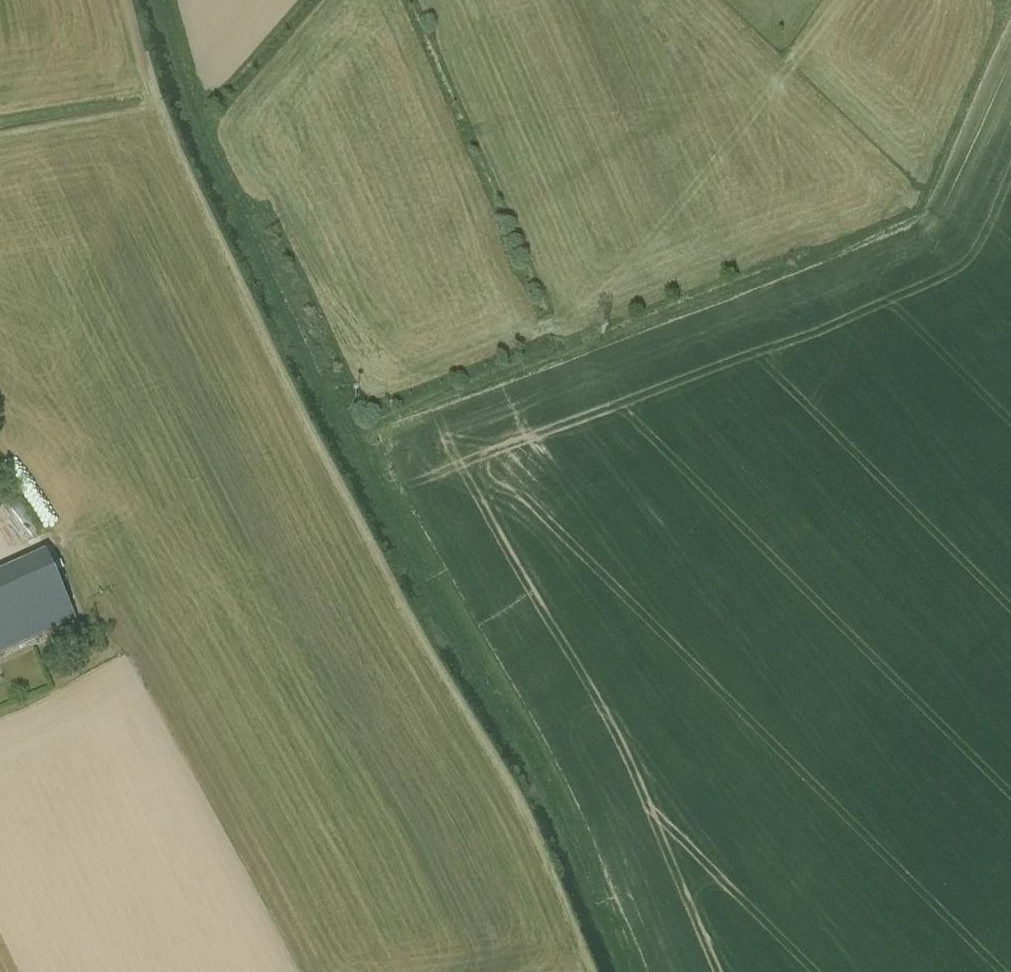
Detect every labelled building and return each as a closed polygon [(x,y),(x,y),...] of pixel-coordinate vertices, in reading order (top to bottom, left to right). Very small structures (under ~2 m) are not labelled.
[(76,621),(49,560),(0,582),(0,654),(76,621)]
